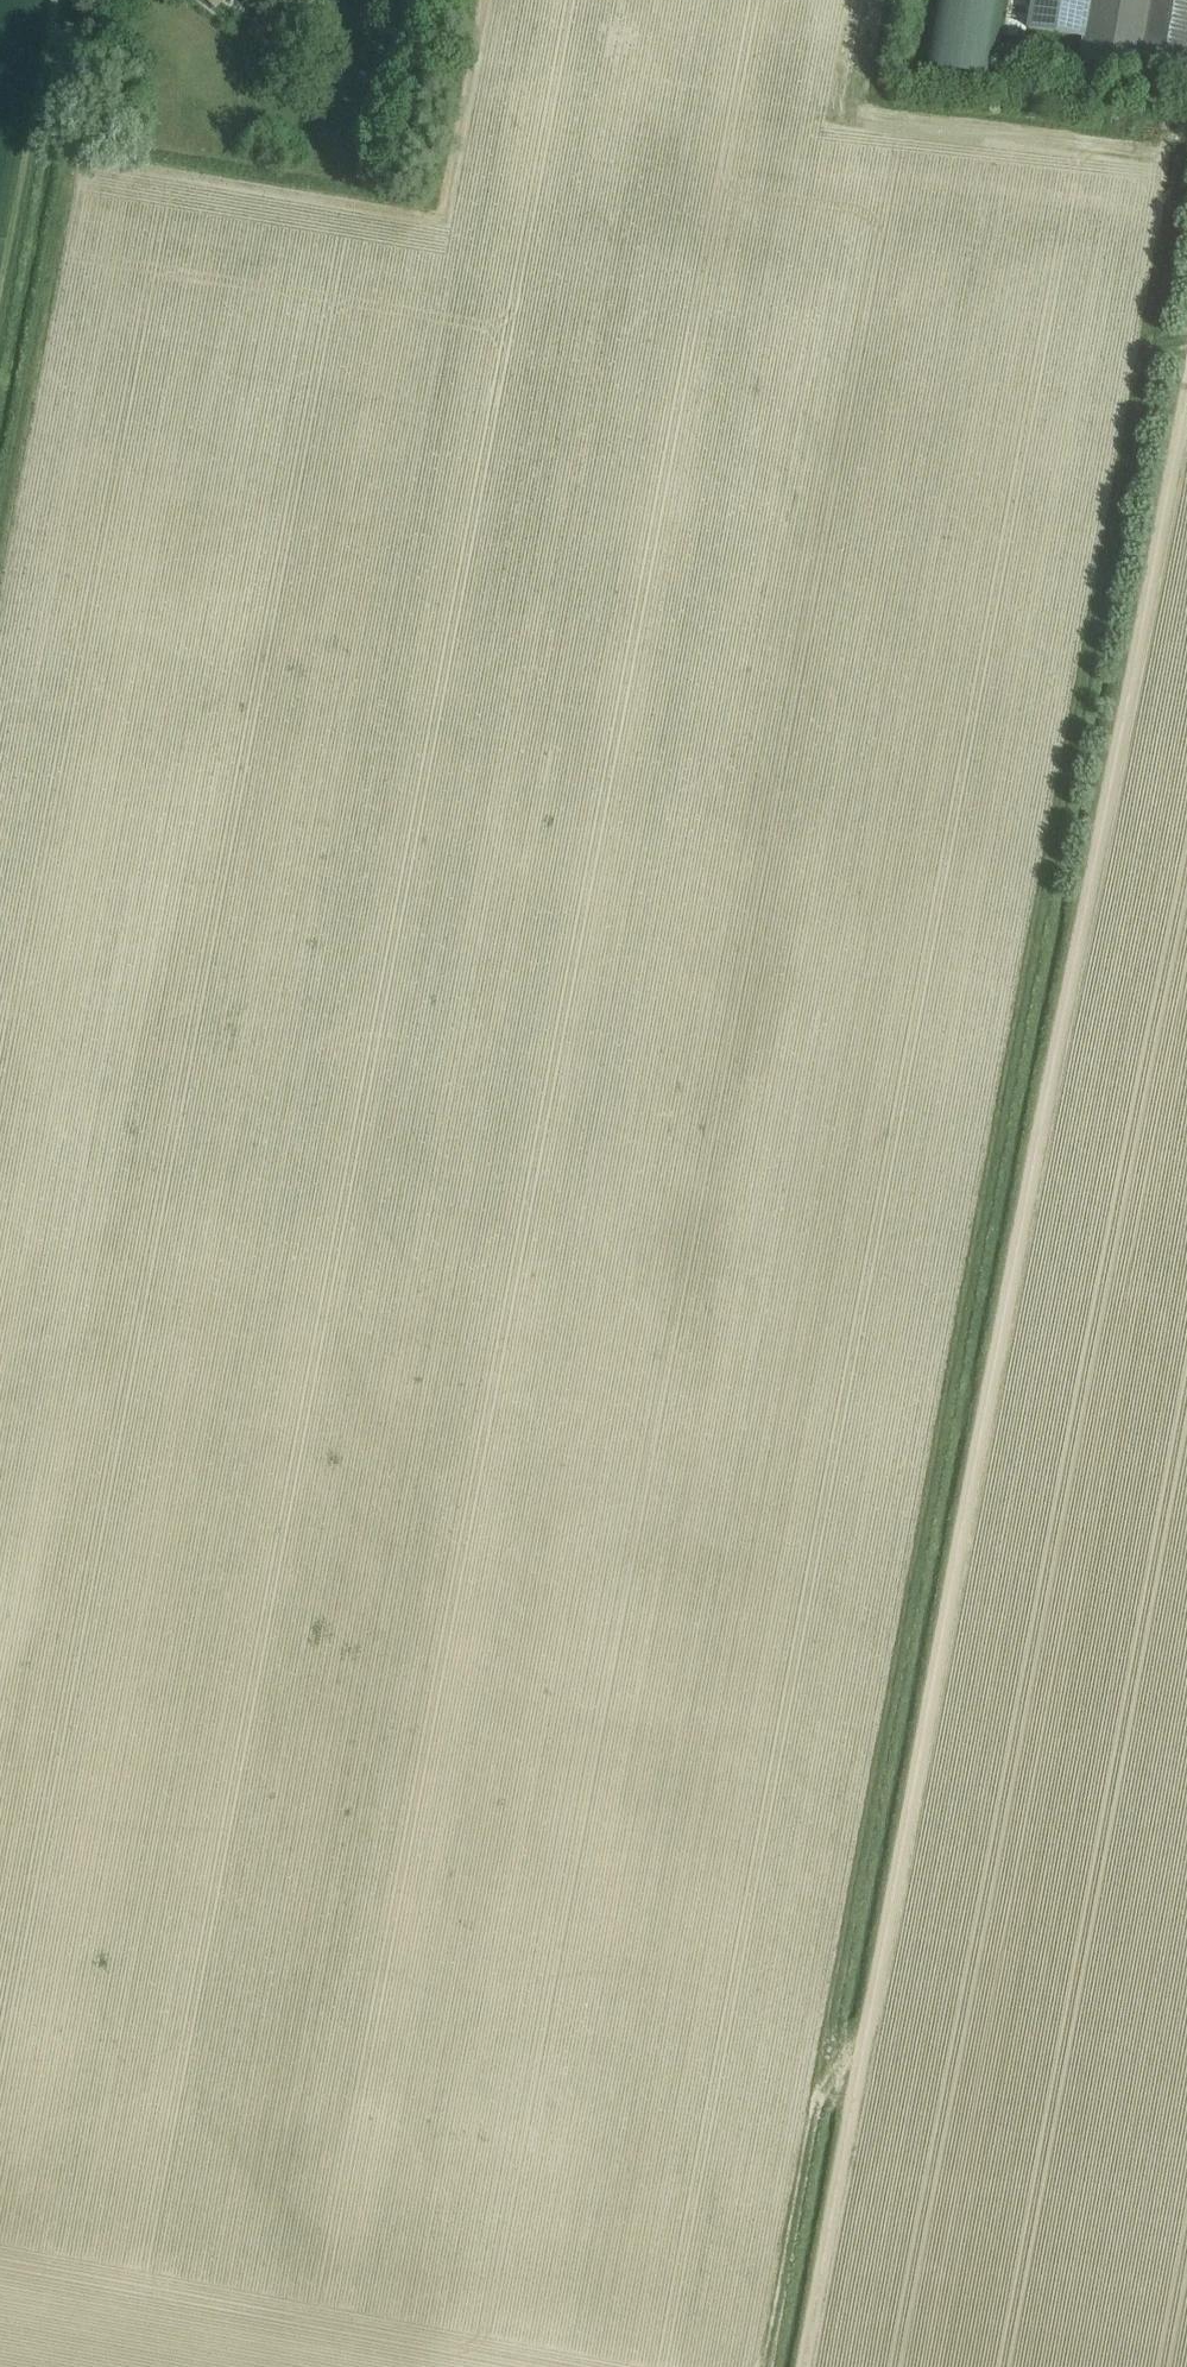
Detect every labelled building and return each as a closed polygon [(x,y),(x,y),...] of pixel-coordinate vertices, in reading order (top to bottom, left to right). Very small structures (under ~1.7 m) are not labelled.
[(214,9),(222,0),(202,0),(214,9)] [(1003,0),(933,0),(923,72),(991,82),(1003,0)] [(1057,67),(1074,70),(1078,39),(1085,40),(1091,0),(1033,0),(1028,31),(1061,37),(1057,67)] [(1186,76),(1186,72),(1186,0),(1152,0),(1141,69),(1186,76)]
